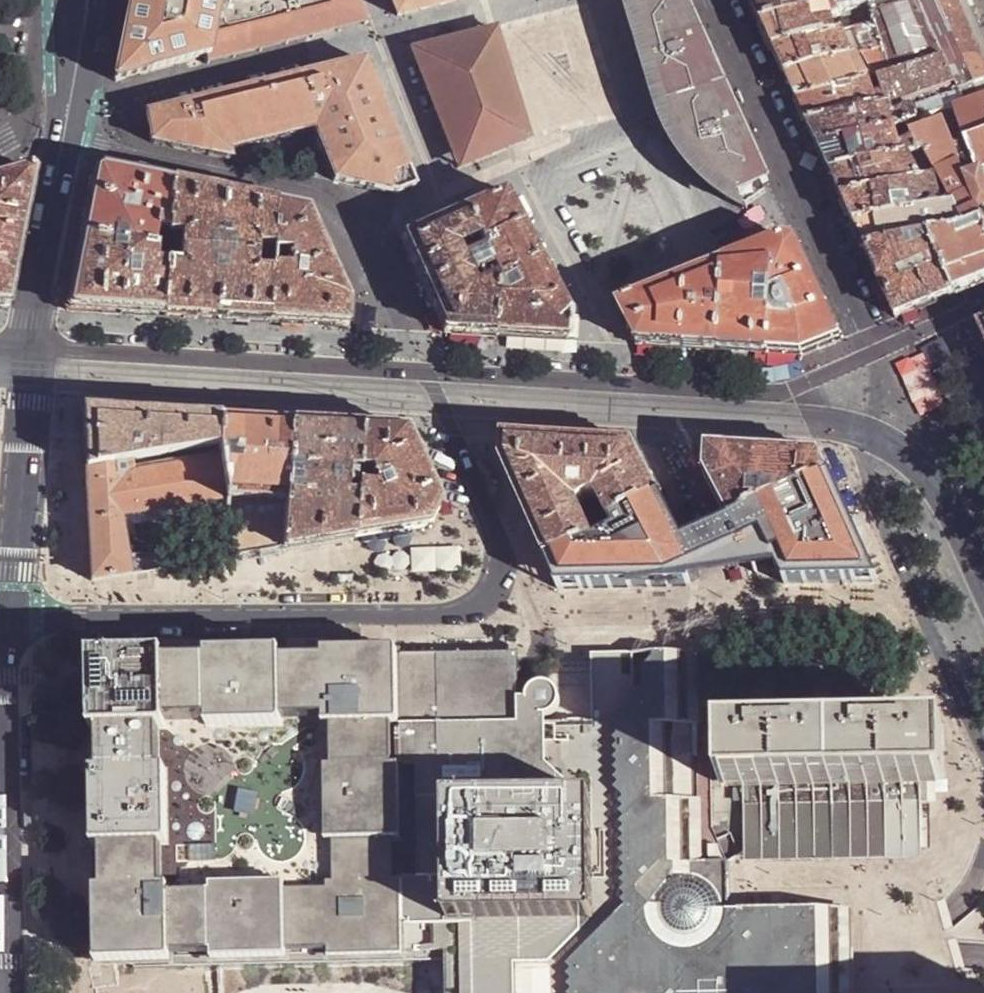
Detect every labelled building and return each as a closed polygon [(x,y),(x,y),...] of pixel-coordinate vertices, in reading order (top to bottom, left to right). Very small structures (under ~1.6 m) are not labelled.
[(123,35),(113,81),(115,83),(123,80),(147,73),(168,67),(204,56),(206,65),(217,62),(273,48),(313,38),(344,30),(365,25),(359,9),(355,0),(130,0),(123,35)] [(397,17),(463,0),(390,0),(397,17)] [(720,194),(750,211),(761,185),(769,182),(746,131),(730,95),(717,65),(704,36),(688,0),(628,0),(660,107),(670,133),(689,163),(720,194)] [(763,24),(832,7),(827,0),(758,0),(753,2),(758,12),(763,24)] [(832,7),(836,14),(840,19),(847,31),(855,29),(875,24),(870,4),(868,0),(827,0),(832,7)] [(870,4),(875,24),(883,49),(891,75),(942,60),(917,0),(885,0),(870,4)] [(942,60),(962,108),(983,101),(983,38),(968,0),(917,0),(942,60)] [(983,38),(983,0),(968,0),(983,38)] [(769,38),(774,49),(836,34),(829,22),(840,19),(836,14),(832,7),(763,24),(769,38)] [(842,32),(847,31),(840,19),(829,22),(836,34),(842,32)] [(875,24),(855,29),(866,53),(883,49),(875,24)] [(415,50),(414,47),(410,49),(412,54),(414,54),(419,67),(417,69),(419,74),(421,73),(427,87),(425,88),(427,92),(429,92),(435,106),(433,107),(435,112),(437,112),(442,125),(440,126),(442,131),(444,130),(450,144),(448,145),(450,150),(452,149),(457,163),(456,165),(458,169),(462,167),(461,164),(473,160),(473,162),(477,161),(481,168),(513,156),(510,148),(512,147),(512,144),(523,139),(525,142),(530,139),(528,135),(526,136),(522,123),(524,122),(523,117),(520,118),(517,105),(519,104),(517,100),(515,100),(511,87),(513,86),(512,82),(509,82),(505,70),(507,69),(506,64),(504,65),(499,51),(501,50),(500,46),(498,46),(494,34),(496,33),(495,28),(490,30),(490,32),(475,35),(475,33),(470,34),(470,36),(455,40),(454,38),(450,39),(450,41),(435,46),(434,43),(430,44),(431,46),(415,50)] [(847,31),(842,32),(852,57),(856,56),(863,54),(866,53),(855,29),(847,31)] [(782,66),(785,73),(852,57),(842,32),(836,34),(774,49),(782,66)] [(866,53),(863,54),(873,80),(877,79),(891,75),(883,49),(866,53)] [(863,54),(856,56),(866,81),(873,80),(863,54)] [(790,84),(796,98),(866,81),(856,56),(852,57),(785,73),(790,84)] [(877,79),(880,89),(886,105),(888,105),(896,130),(907,128),(953,111),(962,108),(942,60),(891,75),(877,79)] [(349,64),(399,193),(414,186),(391,131),(364,61),(349,64)] [(175,107),(148,114),(150,142),(151,146),(229,161),(228,151),(239,149),(273,143),(315,136),(320,149),(333,184),(354,188),(377,193),(396,197),(415,189),(414,186),(399,193),(349,64),(336,67),(292,78),(246,90),(211,98),(175,107)] [(803,112),(807,122),(875,109),(870,91),(866,81),(796,98),(803,112)] [(880,89),(870,91),(875,109),(886,105),(880,89)] [(979,177),(983,176),(983,175),(983,101),(962,108),(953,111),(957,121),(979,177)] [(896,130),(888,105),(886,105),(875,109),(807,122),(812,134),(818,147),(892,131),(896,130)] [(910,135),(943,123),(944,126),(957,121),(953,111),(907,128),(910,135)] [(966,181),(979,177),(957,121),(944,126),(966,181)] [(983,282),(983,231),(964,182),(966,181),(944,126),(943,123),(910,135),(914,142),(919,156),(925,154),(939,180),(953,208),(956,208),(964,233),(928,239),(954,294),(980,284),(983,282)] [(896,130),(892,131),(897,149),(914,142),(910,135),(907,128),(896,130)] [(818,147),(824,160),(830,173),(901,159),(897,149),(892,131),(818,147)] [(914,142),(897,149),(901,159),(903,159),(919,156),(914,142)] [(919,156),(903,159),(920,184),(935,181),(939,180),(925,154),(919,156)] [(836,186),(841,199),(920,184),(903,159),(901,159),(830,173),(836,186)] [(26,170),(0,177),(0,307),(1,307),(8,308),(12,293),(19,259),(36,174),(30,168),(26,170)] [(167,255),(173,183),(156,180),(133,175),(112,170),(102,168),(96,173),(89,204),(82,239),(167,255)] [(983,176),(979,177),(966,181),(964,182),(983,231),(983,179),(983,176)] [(939,180),(935,181),(943,210),(953,208),(939,180)] [(852,223),(943,210),(935,181),(920,184),(841,199),(847,211),(852,223)] [(186,318),(216,320),(224,194),(207,190),(184,186),(173,183),(167,255),(164,317),(186,318)] [(769,204),(761,185),(750,211),(769,204)] [(503,193),(464,211),(480,247),(483,253),(491,250),(493,256),(486,259),(491,273),(495,281),(496,284),(493,337),(521,339),(566,342),(567,317),(524,233),(503,193)] [(240,322),(268,324),(272,270),(273,254),(275,204),(261,201),(231,195),(224,194),(216,320),(240,322)] [(286,270),(272,270),(268,324),(296,325),(347,329),(349,312),(349,304),(315,227),(308,211),(295,208),(275,204),(273,254),(287,255),(286,270)] [(943,210),(852,223),(860,240),(864,249),(928,239),(964,233),(956,208),(953,208),(943,210)] [(493,337),(496,284),(495,281),(485,285),(481,277),(491,273),(486,259),(464,268),(459,257),(480,247),(464,211),(403,239),(409,253),(421,281),(430,300),(441,325),(445,335),(467,336),(493,337)] [(76,274),(69,311),(102,313),(164,317),(167,255),(82,239),(76,274)] [(864,249),(895,318),(928,305),(954,294),(928,239),(864,249)] [(786,240),(775,245),(768,355),(786,356),(803,357),(841,342),(797,244),(786,240)] [(741,353),(768,355),(775,245),(751,254),(725,265),(719,352),(741,353)] [(464,268),(486,259),(483,253),(480,247),(459,257),(464,268)] [(287,255),(273,254),(272,270),(286,270),(287,255)] [(619,307),(639,347),(667,348),(719,352),(725,265),(687,280),(619,307)] [(485,285),(495,281),(491,273),(481,277),(485,285)] [(102,412),(82,411),(86,472),(129,464),(182,455),(189,453),(217,449),(219,419),(202,418),(142,415),(102,412)] [(255,422),(219,419),(217,449),(219,462),(225,501),(285,504),(290,424),(255,422)] [(320,426),(290,424),(285,504),(282,550),(354,538),(357,488),(358,473),(360,428),(320,426)] [(384,429),(360,428),(358,473),(367,474),(371,483),(370,489),(357,488),(354,538),(426,527),(439,504),(407,431),(384,429)] [(502,463),(560,591),(691,589),(691,586),(701,580),(683,543),(634,445),(566,440),(504,436),(502,463)] [(189,453),(192,467),(219,462),(217,449),(189,453)] [(704,475),(728,521),(830,476),(822,457),(768,453),(706,449),(704,475)] [(183,463),(130,472),(131,478),(192,467),(189,453),(182,455),(183,463)] [(129,464),(130,472),(183,463),(182,455),(129,464)] [(92,582),(128,576),(126,561),(119,520),(225,503),(225,501),(219,462),(192,467),(131,478),(130,472),(129,464),(86,472),(92,582)] [(367,474),(358,473),(357,488),(370,489),(371,483),(367,474)] [(728,521),(729,523),(746,556),(763,546),(784,587),(878,585),(830,476),(728,521)] [(227,515),(231,544),(233,558),(282,550),(285,504),(225,501),(225,503),(227,515)] [(231,544),(227,515),(221,516),(225,545),(231,544)] [(746,556),(729,523),(706,533),(683,543),(701,580),(724,567),(746,556)] [(225,545),(170,553),(172,561),(177,560),(178,568),(233,558),(231,544),(225,545)] [(172,561),(170,553),(137,559),(126,561),(128,576),(178,568),(177,560),(172,561)] [(317,663),(275,664),(276,724),(319,724),(319,730),(326,730),(387,728),(392,728),(391,659),(391,656),(317,657),(317,663)] [(838,909),(725,912),(725,872),(707,832),(704,717),(703,656),(586,656),(587,725),(540,725),(540,717),(543,717),(547,715),(550,713),(552,710),(553,707),(554,704),(552,694),(551,692),(545,687),(541,686),(537,685),(533,686),(530,687),(527,690),(524,693),(523,697),(522,701),(513,701),(513,725),(392,728),(387,728),(387,772),(394,771),(396,845),(389,845),(390,887),(396,888),(398,945),(468,944),(468,992),(841,992),(838,909)] [(391,659),(392,728),(513,725),(513,701),(513,679),(512,656),(391,659)] [(276,724),(275,664),(275,658),(200,660),(200,666),(158,667),(160,727),(202,726),(202,732),(277,730),(276,724)] [(160,727),(158,667),(158,660),(85,661),(86,735),(93,735),(154,734),(160,734),(160,727)] [(741,735),(920,730),(919,713),(884,714),(766,717),(741,717),(741,735)] [(331,890),(330,847),(323,847),(320,775),(327,775),(326,730),(319,730),(319,724),(276,724),(277,730),(202,732),(202,726),(160,727),(160,734),(154,734),(154,777),(161,777),(163,850),(157,850),(157,894),(164,894),(164,898),(207,897),(207,890),(280,888),(280,895),(323,895),(323,890),(331,890)] [(387,728),(326,730),(327,775),(320,775),(323,847),(330,847),(389,845),(396,845),(394,771),(387,772),(387,728)] [(742,791),(921,788),(944,787),(943,730),(920,730),(741,735),(718,736),(720,791),(742,791)] [(154,734),(93,735),(94,778),(87,778),(89,852),(95,852),(157,850),(163,850),(161,777),(154,777),(154,734)] [(921,788),(742,791),(745,859),(922,856),(921,788)] [(445,803),(447,928),(593,926),(591,801),(445,803)] [(280,895),(282,947),(398,945),(396,888),(390,887),(389,845),(330,847),(331,890),(323,890),(323,895),(280,895)] [(157,850),(95,852),(97,894),(90,895),(92,948),(128,947),(128,950),(166,950),(164,898),(164,894),(157,894),(157,850)] [(164,898),(166,950),(282,947),(280,895),(280,888),(207,890),(207,897),(164,898)] [(841,992),(850,992),(847,909),(838,909),(841,992)]
